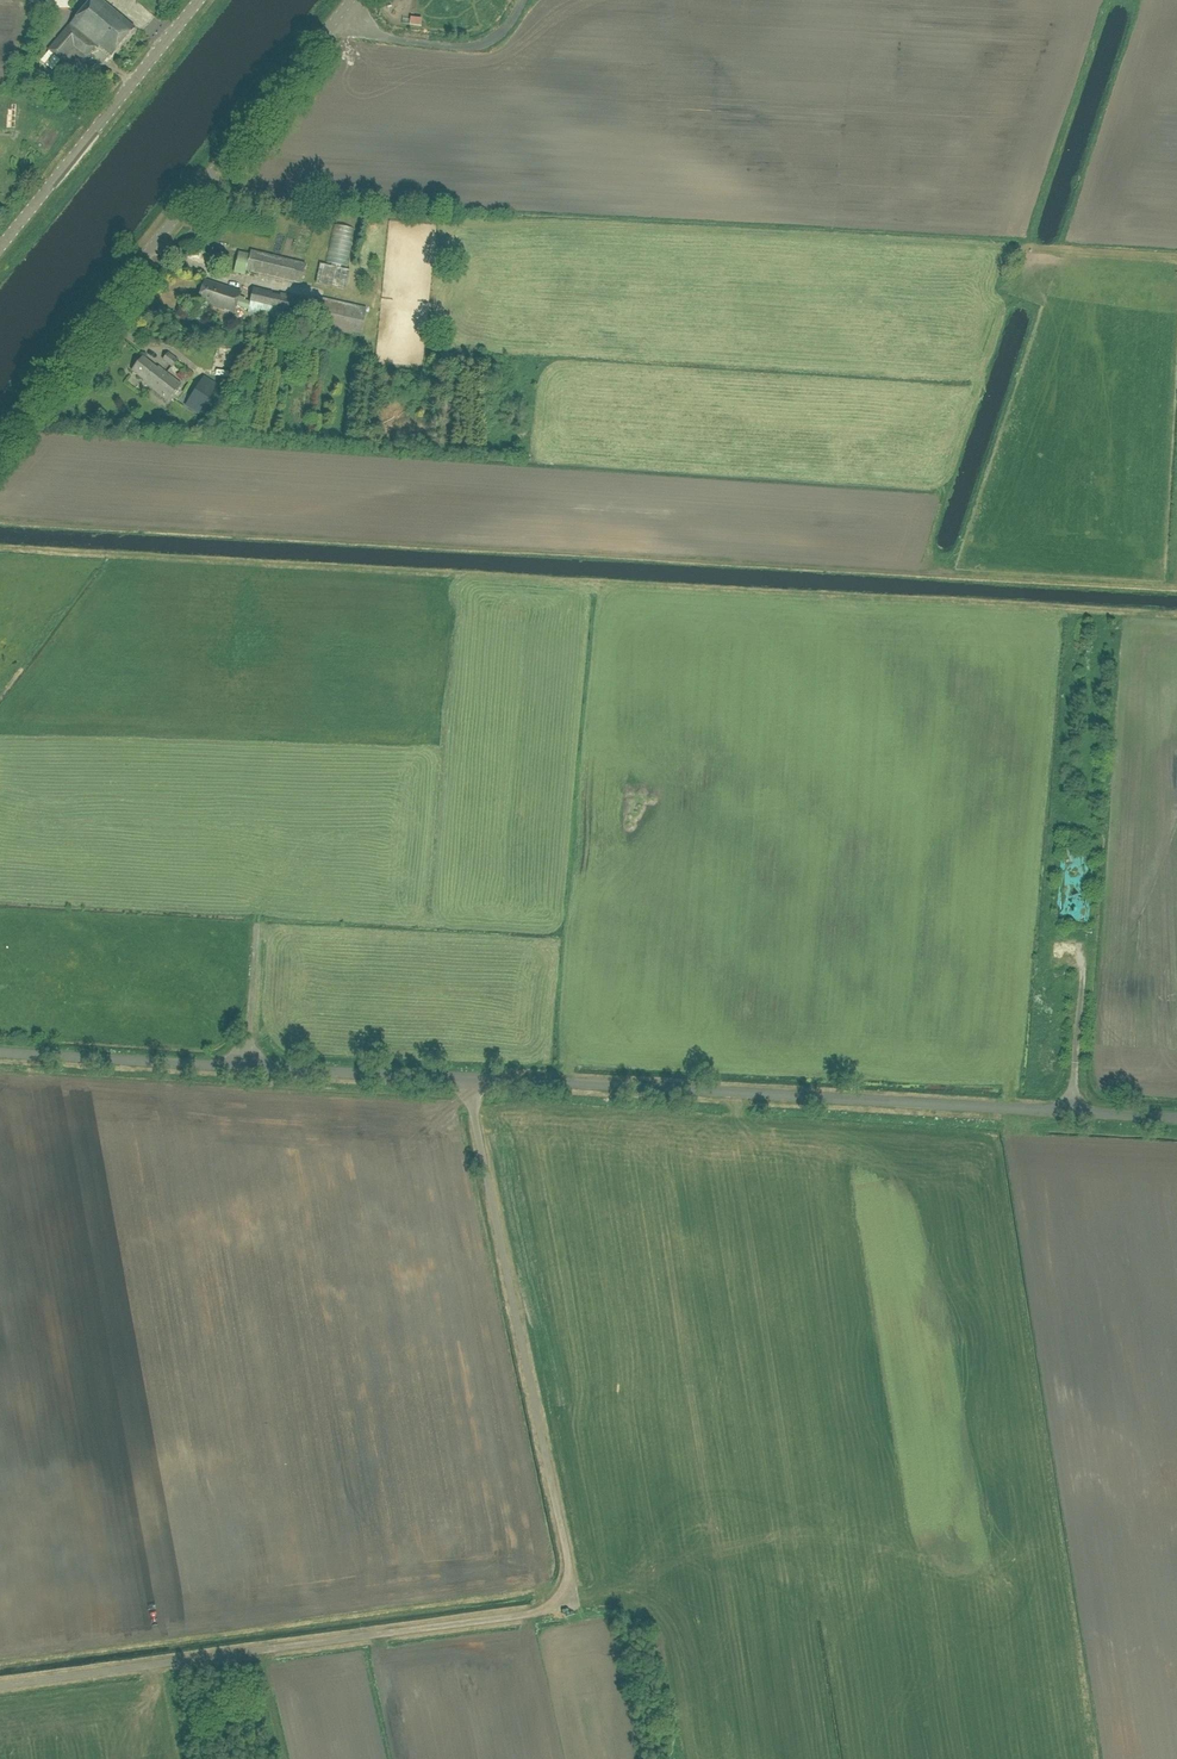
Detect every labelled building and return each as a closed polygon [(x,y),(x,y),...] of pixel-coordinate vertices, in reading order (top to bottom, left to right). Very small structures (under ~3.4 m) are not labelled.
[(40,0),(47,1),(46,6),(68,9),(69,0),(40,0)] [(106,0),(90,0),(51,47),(63,58),(76,43),(89,53),(97,44),(99,46),(102,43),(113,52),(136,25),(106,0)] [(350,262),(352,226),(334,225),(332,261),(350,262)] [(305,264),(251,250),(250,255),(238,252),(233,272),(245,275),(246,270),(300,284),(305,264)] [(320,265),(320,280),(345,281),(345,279),(335,279),(335,265),(320,265)] [(241,293),(205,281),(199,298),(209,302),(208,305),(234,313),(241,293)] [(273,292),(253,287),(249,302),(244,300),(244,298),(240,297),(237,307),(248,311),(247,315),(249,315),(298,327),(305,300),(280,293),(280,296),(272,294),(273,292)] [(367,309),(318,297),(311,325),(360,337),(367,309)] [(178,361),(168,353),(162,360),(172,368),(178,361)] [(157,370),(143,358),(132,372),(143,380),(142,381),(167,401),(180,384),(159,367),(157,370)] [(217,385),(203,377),(186,405),(199,413),(208,399),(213,403),(220,392),(214,388),(217,385)] [(164,1714),(163,1707),(154,1708),(155,1715),(164,1714)]
